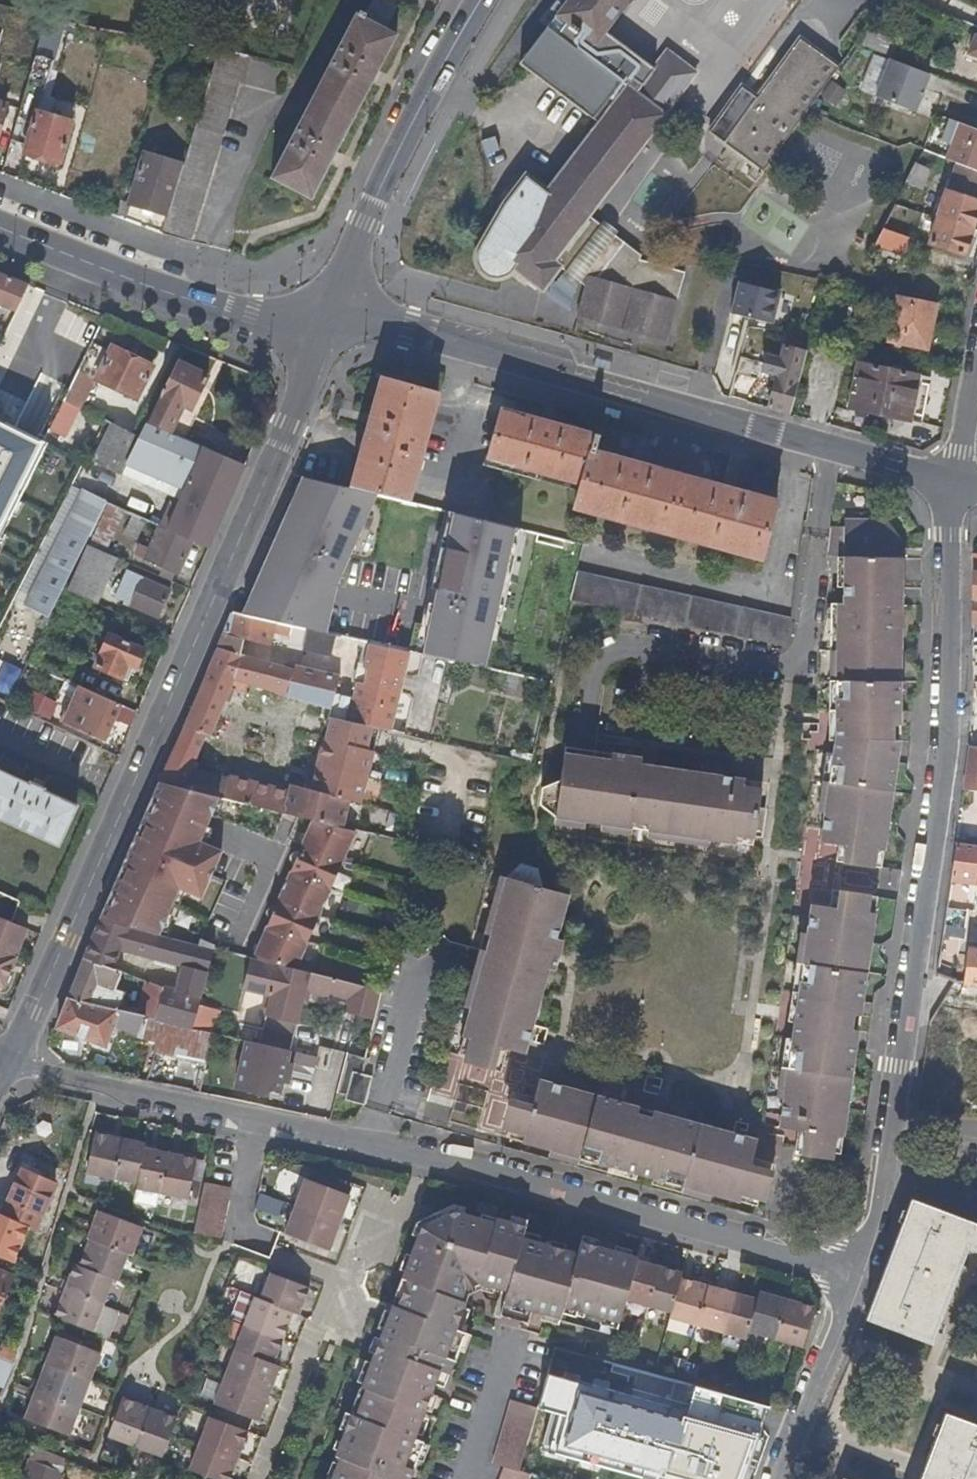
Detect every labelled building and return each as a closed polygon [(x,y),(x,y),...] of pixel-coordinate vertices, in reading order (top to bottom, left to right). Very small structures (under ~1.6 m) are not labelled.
[(370,16),(395,29),(410,0),(379,0),(370,16)] [(685,274),(640,262),(640,257),(587,218),(662,115),(692,73),(663,52),(649,70),(602,33),(627,0),(566,0),(521,63),(600,125),(548,194),(526,176),(514,191),(499,214),(476,255),(475,264),(476,269),(480,275),(486,279),(493,282),(502,282),(507,280),(515,273),(542,293),(560,269),(587,291),(580,318),(668,342),(685,274)] [(395,29),(370,16),(365,14),(281,175),(318,196),(404,34),(395,29)] [(49,60),(61,21),(45,17),(33,55),(49,60)] [(805,113),(837,69),(799,40),(755,100),(740,88),(706,134),(721,146),(751,168),(744,178),(752,184),(759,174),(805,113)] [(156,234),(185,242),(253,51),(225,45),(183,163),(180,164),(163,215),(156,234)] [(870,53),(857,92),(916,111),(929,72),(870,53)] [(53,163),(66,121),(34,111),(49,60),(33,55),(6,142),(21,147),(20,152),(53,163)] [(964,126),(951,159),(959,161),(976,167),(976,131),(964,126)] [(126,201),(163,215),(180,164),(142,151),(126,201)] [(974,228),(976,219),(976,202),(976,201),(976,167),(959,161),(949,193),(945,192),(938,217),(974,228)] [(929,170),(915,163),(906,180),(920,187),(929,170)] [(109,217),(119,220),(126,201),(116,197),(109,217)] [(882,226),(891,229),(904,206),(894,203),(882,226)] [(966,255),(974,228),(938,217),(929,244),(966,255)] [(882,226),(874,241),(901,255),(909,239),(891,229),(882,226)] [(30,284),(0,273),(0,306),(16,312),(30,284)] [(731,280),(726,314),(770,321),(775,287),(731,280)] [(935,301),(894,293),(884,340),(924,349),(935,301)] [(38,320),(14,367),(61,389),(80,349),(56,338),(60,329),(38,320)] [(787,336),(766,407),(789,413),(806,353),(809,342),(787,336)] [(112,349),(95,340),(82,367),(99,375),(100,377),(139,397),(156,363),(115,344),(112,349)] [(809,342),(806,353),(820,356),(823,345),(809,342)] [(208,376),(178,362),(148,423),(171,431),(181,407),(191,410),(208,376)] [(891,372),(858,364),(848,406),(921,423),(930,380),(908,375),(909,370),(893,366),(891,372)] [(369,427),(352,490),(382,496),(407,502),(436,393),(387,381),(373,429),(369,427)] [(81,408),(65,401),(52,429),(66,437),(81,408)] [(577,491),(588,449),(592,434),(500,410),(484,466),(577,491)] [(210,542),(246,459),(171,431),(148,423),(141,438),(123,473),(149,485),(153,475),(185,487),(183,493),(178,505),(170,521),(193,534),(210,542)] [(112,424),(93,460),(123,474),(123,473),(141,438),(112,424)] [(778,501),(588,449),(577,491),(574,505),(764,555),(778,501)] [(293,474),(263,543),(365,567),(375,570),(380,550),(380,548),(369,545),(318,532),(318,530),(300,525),(308,505),(375,521),(382,496),(352,490),(293,474)] [(107,504),(113,493),(90,481),(33,593),(57,604),(65,588),(87,544),(107,504)] [(87,544),(105,551),(118,526),(126,529),(124,533),(136,539),(144,521),(107,504),(87,544)] [(318,532),(369,545),(375,521),(308,505),(300,525),(318,530),(318,532)] [(437,510),(411,651),(479,664),(505,523),(437,510)] [(179,568),(193,534),(170,521),(162,517),(155,533),(151,532),(148,537),(142,536),(137,548),(179,568)] [(835,557),(848,560),(906,563),(907,544),(892,524),(851,524),(849,534),(838,534),(835,557)] [(263,543),(233,613),(276,622),(300,569),(313,576),(358,589),(360,584),(365,567),(263,543)] [(98,601),(117,555),(105,551),(87,544),(68,589),(98,601)] [(380,550),(375,570),(391,574),(405,577),(409,557),(380,550)] [(848,560),(846,589),(903,592),(906,563),(848,560)] [(127,566),(115,591),(131,598),(131,602),(158,613),(169,585),(127,566)] [(375,570),(365,567),(360,584),(388,590),(391,574),(375,570)] [(781,650),(786,620),(579,572),(572,601),(781,650)] [(835,714),(834,740),(891,741),(893,715),(897,715),(903,592),(846,589),(845,606),(834,606),(831,651),(837,651),(834,713),(835,714)] [(276,622),(233,613),(232,615),(226,630),(245,634),(272,641),(274,631),(291,634),(293,625),(276,622)] [(310,629),(293,625),(291,634),(290,644),(306,646),(310,629)] [(245,634),(226,630),(218,647),(239,652),(245,634)] [(111,632),(95,666),(128,681),(134,666),(137,666),(145,647),(111,632)] [(365,722),(391,728),(399,687),(402,672),(406,649),(367,640),(363,664),(370,665),(366,681),(360,679),(352,719),(365,722)] [(218,647),(161,782),(214,798),(284,815),(284,816),(313,823),(334,829),(340,804),(353,808),(365,758),(358,756),(363,735),(361,734),(323,724),(318,738),(316,738),(301,789),(283,784),(282,790),(191,767),(203,735),(209,736),(229,691),(243,694),(249,689),(330,706),(328,713),(331,713),(340,673),(298,663),(297,666),(252,654),(239,652),(218,647)] [(8,696),(21,670),(0,660),(0,692),(8,696)] [(370,665),(363,664),(360,679),(366,681),(370,665)] [(102,740),(119,703),(79,685),(62,723),(102,740)] [(834,740),(832,754),(894,762),(896,741),(891,741),(834,740)] [(969,745),(963,788),(976,790),(976,746),(969,745)] [(588,761),(558,756),(554,784),(536,792),(534,811),(549,821),(730,848),(730,842),(747,845),(755,796),(747,795),(725,791),(726,780),(634,767),(636,759),(589,754),(588,761)] [(894,762),(832,754),(821,840),(844,843),(842,862),(880,866),(894,762)] [(55,846),(72,807),(0,774),(0,820),(55,846)] [(101,921),(160,936),(174,903),(171,902),(177,887),(203,899),(223,852),(198,841),(203,827),(207,829),(212,816),(273,842),(284,816),(284,815),(214,798),(161,782),(138,836),(132,850),(131,851),(104,915),(101,921)] [(254,959),(296,970),(355,834),(334,829),(313,823),(254,959)] [(956,842),(951,881),(960,882),(976,884),(976,846),(956,842)] [(529,1050),(564,889),(538,884),(533,866),(514,862),(502,874),(467,1035),(473,1037),(469,1057),(500,1064),(504,1044),(529,1050)] [(802,1145),(840,1150),(876,895),(838,889),(835,909),(812,905),(781,1125),(805,1128),(802,1145)] [(9,943),(24,911),(0,900),(0,938),(9,943)] [(160,936),(101,921),(85,959),(116,973),(125,952),(183,968),(176,991),(163,987),(155,1018),(193,1026),(199,1005),(215,949),(160,936)] [(29,952),(9,943),(0,938),(0,985),(12,992),(29,952)] [(970,953),(964,982),(976,984),(976,954),(970,953)] [(85,959),(68,998),(117,1009),(122,994),(116,991),(123,976),(116,973),(85,959)] [(267,1014),(260,1042),(291,1050),(292,1050),(306,992),(329,998),(330,995),(334,980),(296,970),(254,959),(252,959),(245,989),(266,995),(263,1006),(267,1014)] [(334,980),(330,995),(348,1000),(352,984),(334,980)] [(136,1013),(145,1016),(155,1018),(163,987),(145,982),(136,1013)] [(352,984),(348,1000),(345,1012),(376,1020),(383,992),(352,984)] [(68,998),(55,1028),(104,1045),(113,1024),(138,1033),(145,1016),(136,1013),(117,1009),(68,998)] [(199,1005),(193,1026),(215,1031),(221,1010),(199,1005)] [(145,1016),(138,1033),(158,1041),(155,1050),(206,1062),(215,1031),(193,1026),(155,1018),(145,1016)] [(260,1042),(246,1039),(234,1087),(267,1095),(268,1089),(280,1092),(285,1072),(286,1067),(288,1060),(291,1050),(260,1042)] [(292,1050),(291,1050),(288,1060),(315,1066),(318,1056),(292,1050)] [(348,1053),(335,1099),(355,1103),(367,1058),(348,1053)] [(540,1103),(522,1099),(512,1139),(760,1207),(770,1167),(752,1162),(758,1139),(547,1082),(540,1103)] [(119,1138),(92,1134),(83,1174),(109,1179),(119,1138)] [(119,1138),(109,1179),(132,1183),(139,1148),(140,1142),(119,1138)] [(155,1194),(162,1153),(139,1148),(132,1183),(131,1190),(155,1194)] [(192,1159),(162,1153),(155,1194),(184,1199),(192,1159)] [(20,1166),(0,1211),(36,1227),(55,1182),(20,1166)] [(348,1185),(303,1169),(283,1225),(328,1241),(348,1185)] [(225,1200),(228,1188),(199,1182),(197,1195),(225,1200)] [(131,1190),(129,1203),(152,1207),(155,1194),(131,1190)] [(258,1194),(253,1213),(278,1219),(282,1200),(258,1194)] [(223,1212),(225,1200),(197,1195),(194,1207),(223,1212)] [(969,1249),(976,1228),(976,1224),(913,1199),(866,1320),(931,1346),(969,1249)] [(220,1226),(223,1212),(194,1207),(192,1221),(220,1226)] [(128,1252),(138,1226),(95,1209),(85,1236),(86,1236),(125,1251),(128,1252)] [(512,1225),(491,1219),(489,1224),(447,1212),(412,1230),(395,1281),(399,1283),(390,1311),(385,1308),(355,1393),(359,1394),(349,1420),(344,1419),(323,1478),(404,1478),(415,1445),(407,1442),(433,1374),(442,1377),(457,1335),(448,1331),(458,1304),(452,1301),(456,1291),(472,1283),(492,1290),(512,1225)] [(218,1238),(220,1226),(192,1221),(189,1233),(218,1238)] [(519,1227),(512,1225),(492,1290),(502,1292),(498,1304),(555,1319),(559,1308),(618,1325),(626,1298),(636,1259),(577,1243),(573,1254),(516,1239),(519,1227)] [(112,1276),(114,1277),(125,1251),(86,1236),(77,1263),(112,1276)] [(659,1264),(636,1259),(626,1298),(647,1304),(659,1264)] [(101,1302),(112,1276),(77,1263),(72,1262),(62,1288),(101,1302)] [(681,1270),(659,1264),(647,1304),(670,1311),(680,1277),(681,1270)] [(259,1293),(253,1290),(243,1317),(212,1399),(257,1417),(278,1361),(271,1359),(291,1304),(298,1306),(308,1279),(268,1265),(259,1293)] [(0,1269),(0,1298),(11,1274),(0,1269)] [(707,1284),(680,1277),(670,1311),(668,1318),(695,1325),(707,1284)] [(734,1292),(707,1284),(695,1325),(723,1333),(734,1292)] [(243,1317),(253,1290),(238,1285),(229,1311),(243,1317)] [(91,1329),(101,1302),(62,1288),(52,1315),(91,1329)] [(748,1332),(757,1299),(734,1292),(723,1333),(746,1340),(748,1332)] [(775,1340),(786,1300),(759,1293),(757,1299),(748,1332),(775,1340)] [(802,1348),(812,1308),(786,1300),(775,1340),(802,1348)] [(105,1335),(115,1307),(101,1302),(91,1329),(105,1335)] [(44,1362),(90,1379),(99,1352),(54,1335),(44,1362)] [(18,1349),(4,1344),(0,1353),(0,1354),(4,1355),(15,1360),(18,1349)] [(15,1360),(4,1355),(0,1365),(0,1386),(3,1387),(15,1360)] [(80,1406),(90,1379),(44,1362),(34,1389),(80,1406)] [(579,1378),(557,1451),(654,1478),(746,1478),(762,1430),(579,1378)] [(71,1433),(80,1406),(34,1389),(24,1417),(71,1433)] [(109,1432),(136,1442),(150,1404),(124,1395),(109,1432)] [(538,1409),(510,1401),(506,1413),(534,1421),(538,1409)] [(150,1404),(136,1442),(161,1452),(175,1414),(150,1404)] [(534,1421),(506,1413),(503,1425),(530,1433),(534,1421)] [(918,1478),(976,1478),(976,1425),(942,1413),(918,1478)] [(206,1415),(186,1471),(207,1478),(225,1478),(244,1429),(206,1415)] [(530,1433),(503,1425),(499,1437),(527,1445),(530,1433)] [(527,1445),(499,1437),(496,1449),(523,1457),(527,1445)] [(67,1456),(27,1447),(19,1478),(61,1478),(67,1456)] [(523,1457),(496,1449),(491,1463),(504,1468),(518,1473),(523,1457)] [(504,1468),(500,1478),(528,1478),(529,1476),(518,1473),(504,1468)]
